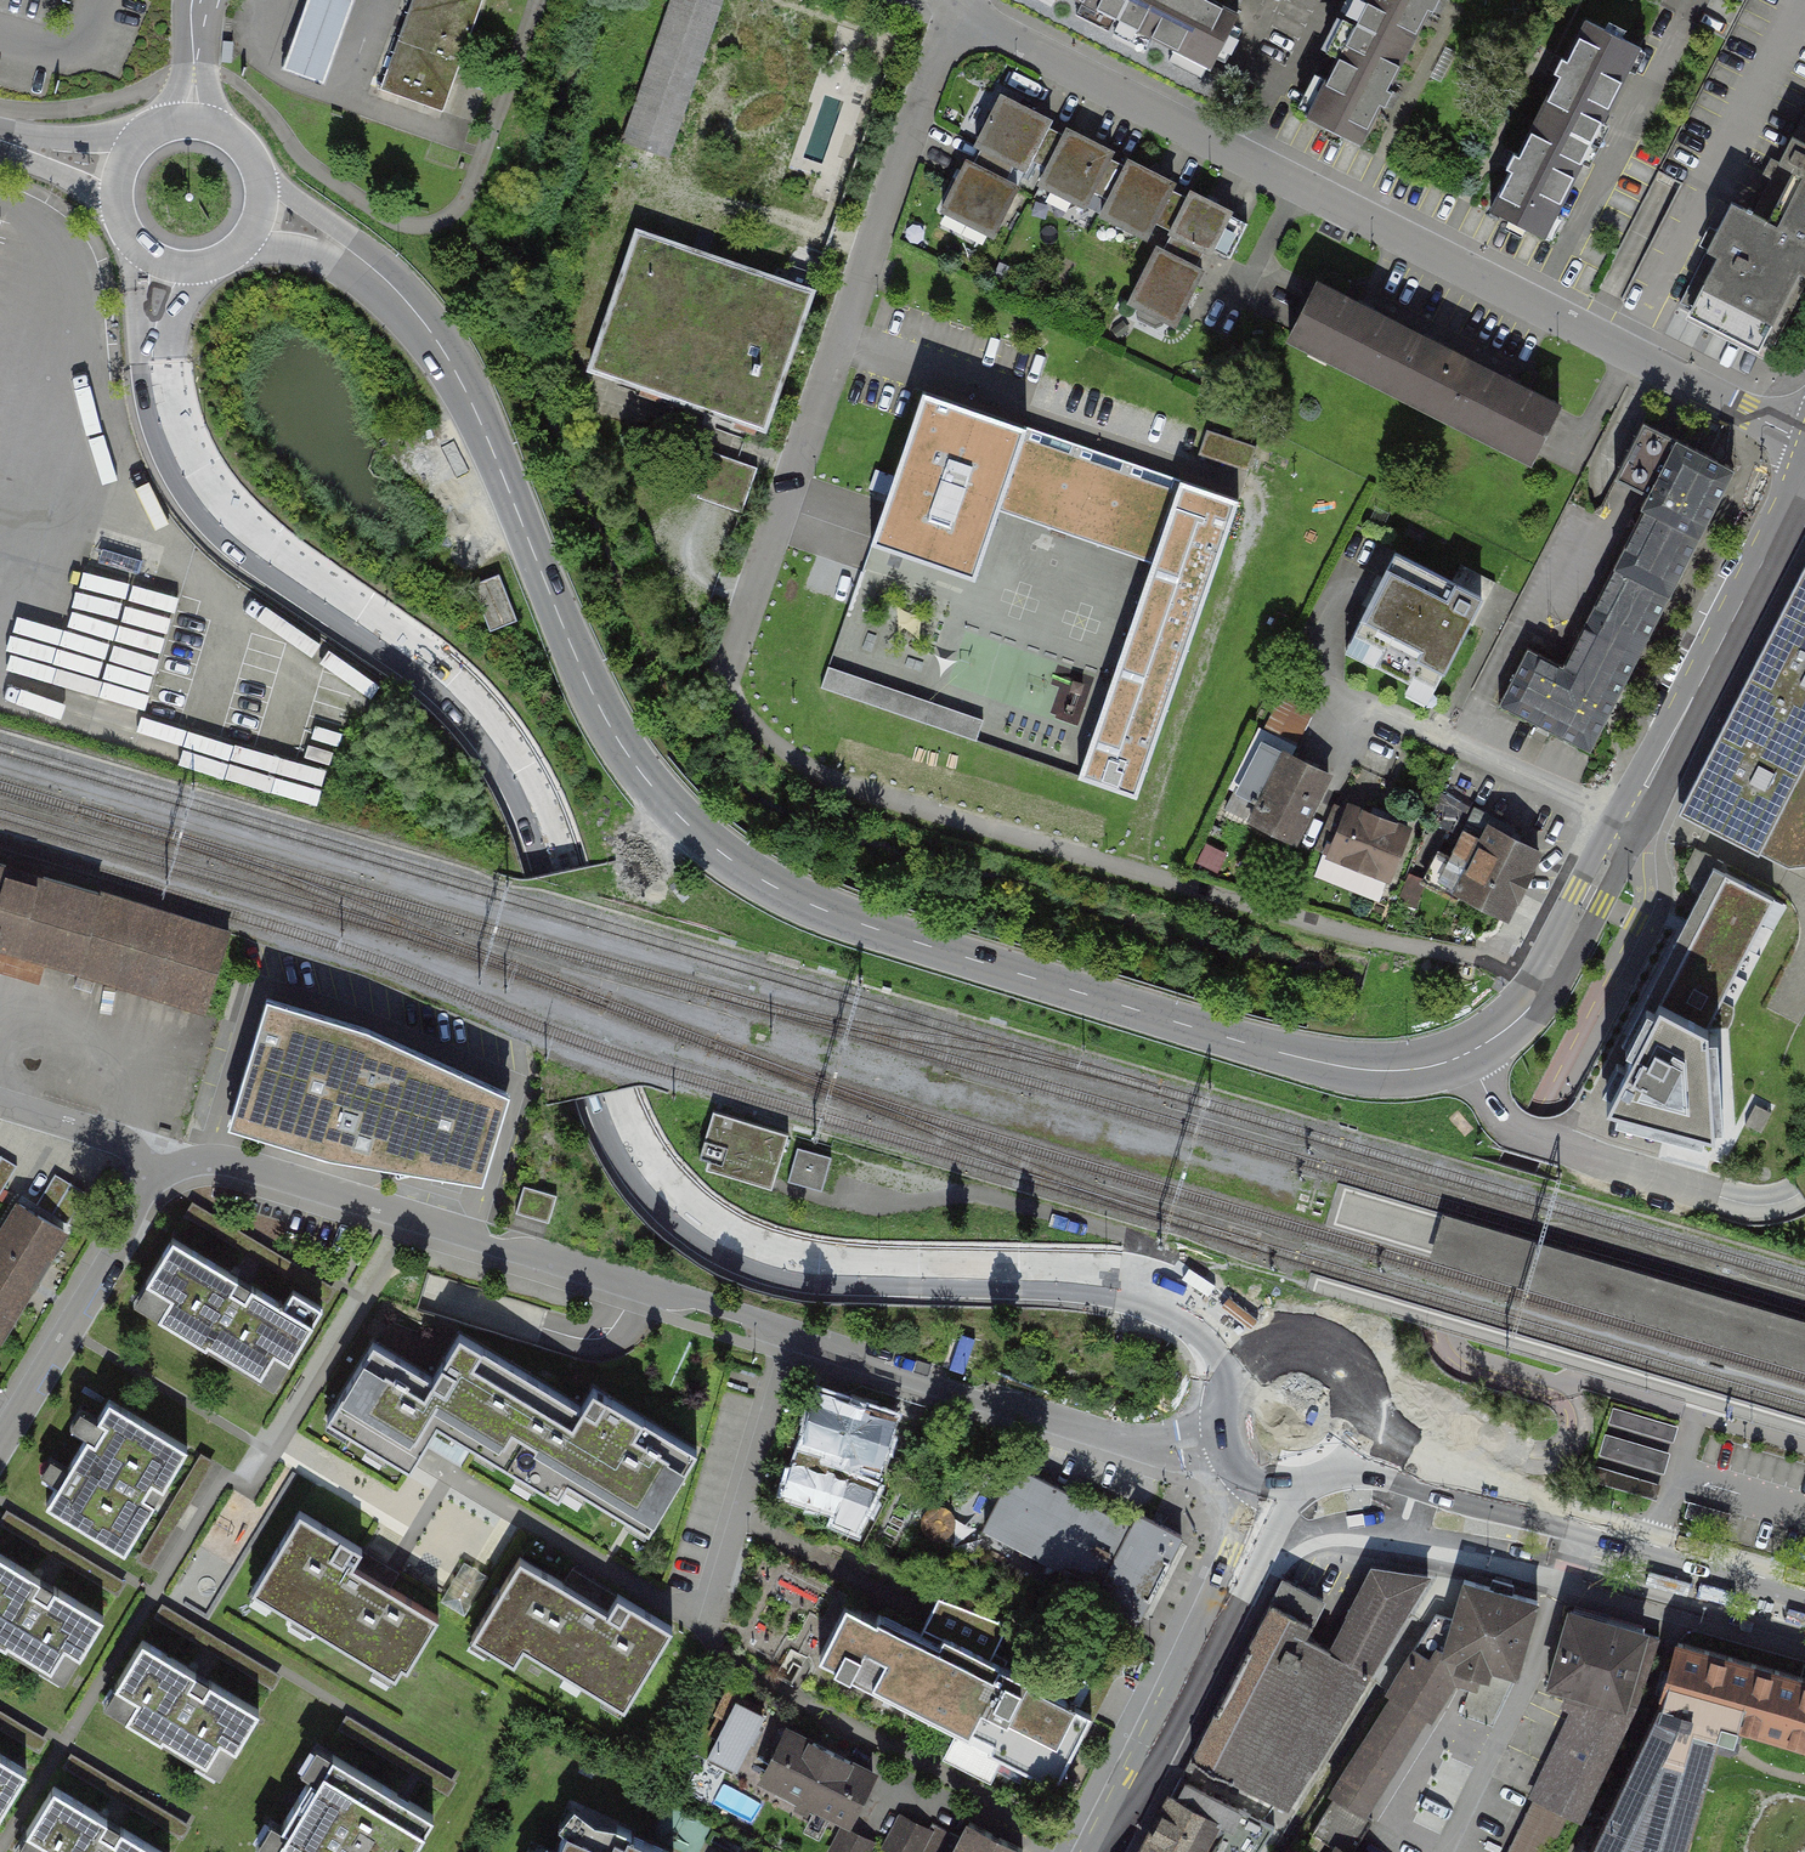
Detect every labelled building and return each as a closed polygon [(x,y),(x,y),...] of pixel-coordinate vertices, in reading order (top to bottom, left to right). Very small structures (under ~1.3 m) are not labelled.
[(283,71),(325,85),(355,0),(308,0),(283,71)] [(379,90),(443,113),(484,0),(412,0),(379,90)] [(624,141),(666,155),(719,0),(673,0),(624,141)] [(801,21),(795,37),(794,36),(781,75),(866,104),(879,66),(870,63),(873,54),(882,57),(892,29),(807,0),(807,1),(805,0),(738,0),(801,21)] [(1116,19),(1126,0),(1079,0),(1116,19)] [(1116,19),(1207,66),(1206,68),(1209,69),(1238,13),(1213,0),(1126,0),(1116,19)] [(1354,22),(1408,49),(1428,9),(1432,11),(1438,0),(1365,0),(1354,22)] [(1640,50),(1642,48),(1585,20),(1566,59),(1561,57),(1554,72),(1558,74),(1538,114),(1592,142),(1639,50),(1640,50)] [(1388,88),(1408,49),(1354,22),(1308,113),(1306,112),(1304,114),(1361,142),(1381,103),(1385,105),(1392,90),(1388,88)] [(1047,126),(1050,120),(1000,95),(975,144),(981,147),(1014,163),(1025,169),(1030,159),(1047,168),(1064,135),(1047,126)] [(1753,212),(1804,239),(1804,111),(1753,212)] [(1545,233),(1592,142),(1538,114),(1518,154),(1513,152),(1506,167),(1510,169),(1490,208),(1546,236),(1547,234),(1545,233)] [(1108,157),(1111,151),(1067,128),(1064,135),(1047,168),(1039,183),(1084,206),(1092,190),(1108,199),(1125,166),(1108,157)] [(992,235),(1016,186),(1005,180),(1014,163),(981,147),(972,163),(966,160),(941,210),(992,235)] [(1170,188),(1173,183),(1128,160),(1125,166),(1108,199),(1100,214),(1145,237),(1153,222),(1170,230),(1187,197),(1170,188)] [(1229,214),(1230,212),(1190,191),(1187,197),(1170,230),(1169,232),(1170,232),(1204,249),(1210,252),(1212,248),(1229,256),(1246,223),(1229,214)] [(1804,257),(1804,239),(1753,212),(1731,201),(1680,301),(1761,343),(1804,257)] [(753,271),(637,231),(590,367),(643,385),(640,393),(657,399),(659,391),(733,417),(728,432),(744,438),(750,422),(764,427),(811,291),(781,280),(794,245),(766,235),(753,271)] [(1174,324),(1201,269),(1195,266),(1204,249),(1170,232),(1162,249),(1157,247),(1129,301),(1174,324)] [(1397,323),(1316,283),(1289,336),(1311,347),(1312,344),(1351,363),(1349,367),(1370,377),(1397,323)] [(1477,364),(1397,323),(1370,377),(1391,388),(1393,385),(1452,415),(1477,364)] [(1559,405),(1477,364),(1452,415),(1511,445),(1509,449),(1531,459),(1559,405)] [(1238,499),(923,390),(871,541),(975,577),(1002,497),(1155,550),(1091,738),(1084,759),(1078,776),(1136,795),(1238,499)] [(1619,554),(1676,582),(1734,468),(1643,421),(1614,477),(1646,494),(1640,507),(1643,508),(1619,554)] [(1250,467),(1259,443),(1211,426),(1202,449),(1250,467)] [(703,493),(743,508),(757,471),(717,456),(703,493)] [(1346,648),(1431,692),(1489,578),(1460,564),(1451,581),(1395,552),(1346,648)] [(1562,665),(1619,694),(1676,582),(1619,554),(1562,665)] [(1733,706),(1804,743),(1804,564),(1733,706)] [(515,625),(497,576),(468,587),(486,636),(515,625)] [(1091,738),(1076,733),(1096,675),(965,629),(932,723),(940,726),(939,727),(975,740),(976,739),(1063,769),(1069,754),(1084,759),(1091,738)] [(1619,694),(1562,665),(1527,648),(1498,704),(1584,748),(1593,745),(1619,694)] [(1263,731),(1296,747),(1320,698),(1288,682),(1263,731)] [(1804,744),(1804,743),(1733,706),(1678,811),(1750,849),(1804,744)] [(1295,840),(1328,774),(1264,742),(1238,793),(1257,803),(1250,818),(1295,840)] [(1750,849),(1788,868),(1804,866),(1804,744),(1750,849)] [(1389,876),(1408,829),(1387,820),(1390,813),(1373,806),(1370,813),(1349,805),(1346,811),(1334,806),(1318,847),(1389,876)] [(1529,869),(1538,851),(1484,823),(1488,815),(1475,808),(1450,856),(1438,850),(1423,879),(1457,896),(1460,890),(1501,911),(1506,913),(1507,911),(1516,895),(1529,870),(1529,869)] [(1692,850),(1682,886),(1705,893),(1715,857),(1692,850)] [(204,1016),(228,932),(0,866),(0,957),(204,1016)] [(1714,1130),(1708,1024),(1773,897),(1725,872),(1606,1102),(1714,1130)] [(1501,911),(1493,928),(1480,932),(1477,940),(1491,945),(1512,956),(1520,939),(1521,940),(1530,923),(1507,911),(1506,913),(1501,911)] [(359,1024),(266,998),(228,1132),(336,1160),(485,1183),(511,1095),(359,1024)] [(702,1173),(779,1186),(788,1129),(711,1116),(702,1173)] [(791,1179),(825,1188),(834,1155),(800,1146),(791,1179)] [(0,1156),(0,1194),(17,1166),(0,1156)] [(557,1196),(525,1186),(517,1213),(549,1222),(557,1196)] [(68,1230),(18,1201),(0,1232),(0,1344),(1,1344),(68,1230)] [(236,1281),(172,1242),(131,1308),(274,1396),(315,1329),(236,1281)] [(504,1464),(547,1392),(461,1341),(438,1379),(376,1343),(330,1421),(408,1468),(435,1423),(461,1439),(504,1464)] [(593,1419),(547,1392),(504,1464),(561,1498),(570,1482),(633,1519),(673,1453),(652,1440),(657,1431),(605,1400),(593,1419)] [(895,1417),(814,1393),(796,1450),(878,1474),(895,1417)] [(88,1396),(78,1415),(96,1424),(106,1406),(88,1396)] [(183,1444),(112,1403),(48,1511),(119,1553),(153,1495),(183,1444)] [(1613,1407),(1609,1423),(1674,1442),(1679,1427),(1613,1407)] [(1671,1453),(1605,1434),(1599,1455),(1665,1474),(1671,1453)] [(1129,1517),(1014,1460),(980,1524),(1063,1565),(1047,1593),(1086,1615),(1096,1597),(1137,1618),(1182,1529),(1136,1505),(1129,1517)] [(1661,1486),(1596,1466),(1591,1482),(1657,1501),(1661,1486)] [(380,1558),(305,1515),(252,1608),(379,1681),(385,1672),(402,1682),(438,1621),(390,1594),(367,1580),(380,1558)] [(0,1552),(0,1641),(73,1683),(112,1616),(58,1586),(0,1552)] [(523,1552),(469,1642),(515,1669),(526,1651),(636,1717),(691,1626),(637,1594),(626,1614),(612,1605),(523,1552)] [(1297,1812),(1438,1576),(1374,1567),(1335,1650),(1313,1641),(1241,1785),(1297,1812)] [(1540,1606),(1461,1583),(1439,1655),(1519,1678),(1540,1606)] [(1321,1625),(1272,1600),(1192,1761),(1241,1785),(1313,1641),(1321,1625)] [(1054,1792),(1088,1723),(844,1603),(810,1672),(1054,1792)] [(1649,1632),(1568,1608),(1542,1692),(1623,1717),(1649,1632)] [(1678,1641),(1661,1700),(1589,1851),(1682,1851),(1712,1748),(1728,1753),(1732,1748),(1738,1742),(1743,1724),(1804,1742),(1804,1678),(1678,1641)] [(211,1684),(142,1644),(104,1711),(221,1779),(260,1712),(211,1684)] [(1462,1677),(1423,1651),(1328,1794),(1366,1820),(1462,1677)] [(738,1771),(765,1712),(736,1699),(709,1758),(738,1771)] [(1613,1723),(1570,1704),(1502,1851),(1554,1851),(1613,1723)] [(872,1765),(787,1719),(756,1775),(842,1821),(872,1765)] [(30,1769),(0,1751),(0,1819),(30,1769)] [(260,1851),(432,1851),(448,1825),(404,1799),(318,1751),(260,1851)] [(58,1790),(22,1851),(167,1851),(131,1832),(58,1790)] [(1174,1794),(1144,1851),(1212,1851),(1228,1822),(1174,1794)] [(573,1802),(550,1851),(682,1851),(573,1802)] [(969,1825),(956,1851),(1024,1851),(969,1825)]
